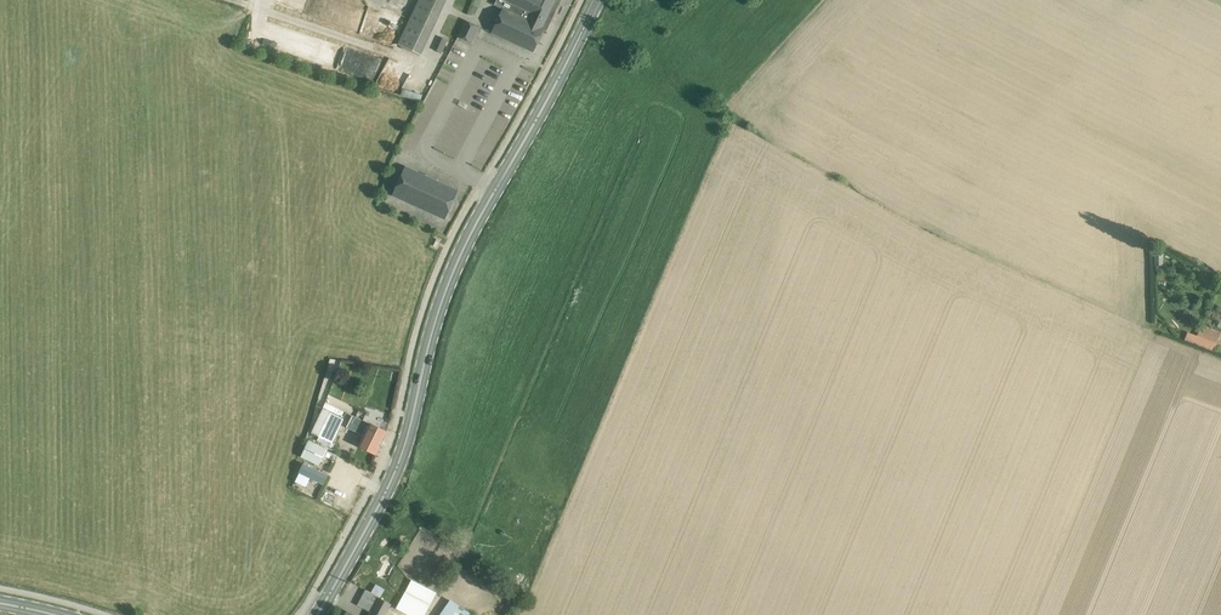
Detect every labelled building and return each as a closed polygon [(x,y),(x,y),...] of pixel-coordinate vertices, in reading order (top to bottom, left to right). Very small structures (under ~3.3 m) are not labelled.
[(309,13),(332,20),(332,21),(360,28),(365,8),(335,0),(313,0),(309,13)] [(421,55),(447,0),(419,0),(398,44),(421,55)] [(492,33),(534,52),(535,50),(544,29),(547,30),(560,2),(556,0),(497,0),(495,5),(503,9),(492,33)] [(480,28),(466,21),(458,37),(472,43),(476,36),(480,28)] [(402,165),(388,194),(441,218),(455,189),(402,165)] [(1198,334),(1188,331),(1185,338),(1215,350),(1220,334),(1220,331),(1202,323),(1198,334)] [(311,433),(332,443),(346,412),(333,407),(341,390),(332,386),(311,433)] [(387,432),(356,418),(353,425),(363,430),(361,435),(364,437),(359,447),(376,454),(384,439),(386,438),(387,436),(386,434),(387,432)] [(320,464),(326,446),(305,439),(299,457),(320,464)] [(328,475),(304,463),(299,473),(310,478),(323,485),(328,475)] [(372,591),(380,595),(384,588),(376,583),(372,591)] [(379,598),(366,590),(358,605),(371,612),(379,598)] [(407,590),(397,609),(408,614),(414,605),(427,612),(432,603),(407,590)] [(391,604),(379,598),(371,612),(370,614),(385,614),(391,604)] [(414,605),(408,614),(432,614),(427,612),(414,605)]
